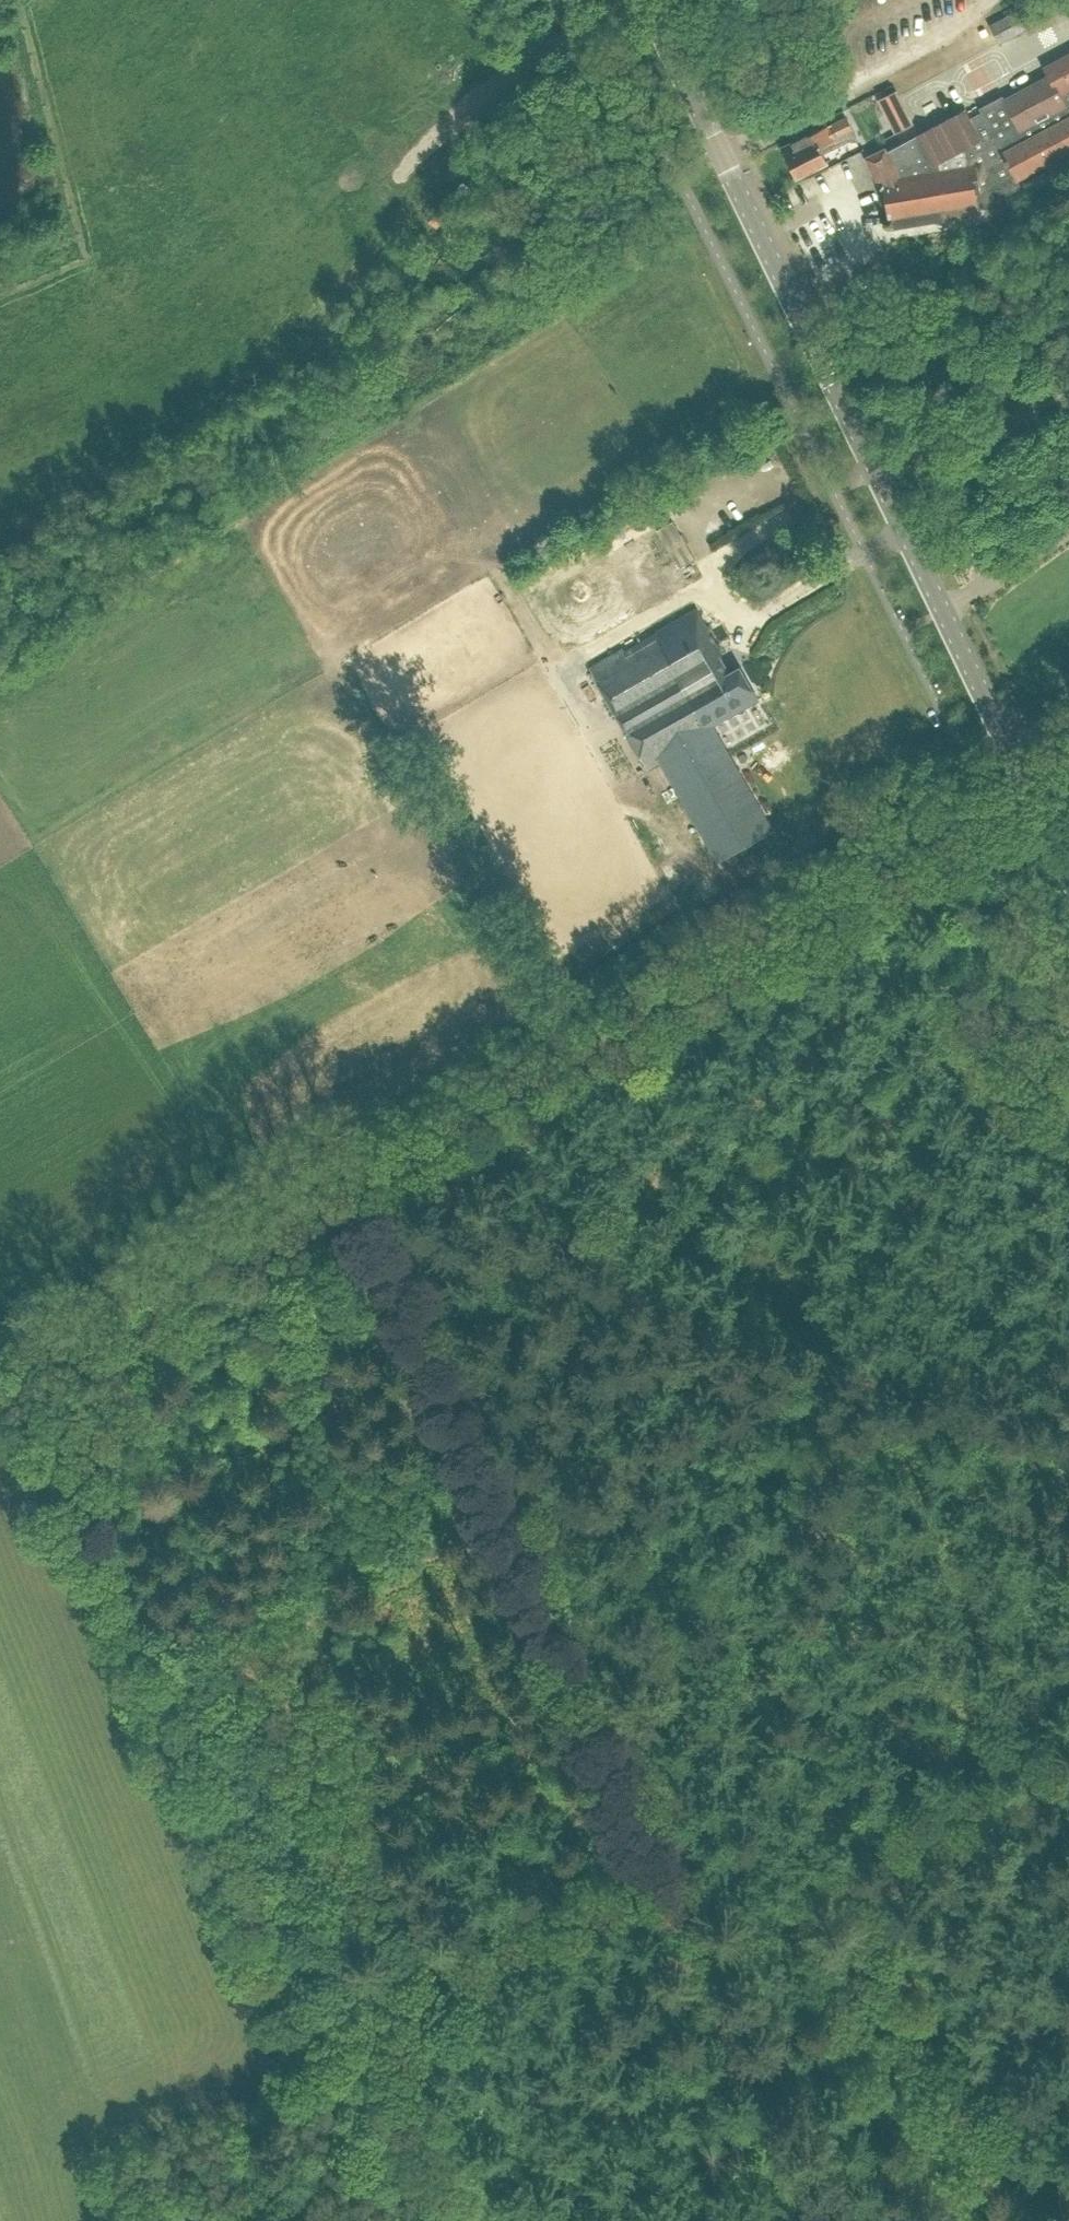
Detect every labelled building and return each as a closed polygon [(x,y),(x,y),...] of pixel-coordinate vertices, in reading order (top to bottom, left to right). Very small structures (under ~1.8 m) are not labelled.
[(867,158),(886,197),(890,219),(891,219),(892,229),(980,214),(979,210),(1022,186),(1018,179),(1068,152),(1068,55),(1045,68),(1050,76),(971,119),(967,111),(888,153),(886,149),(867,158)] [(896,123),(909,116),(899,96),(886,103),(896,123)] [(822,146),(854,130),(847,117),(833,124),(833,123),(783,147),(797,176),(828,161),(822,148),(823,148),(822,146)] [(628,182),(635,178),(632,172),(625,176),(628,182)] [(698,606),(593,667),(649,770),(668,760),(722,854),(766,828),(709,728),(760,699),(741,666),(728,674),(719,659),(726,655),(698,606)]
